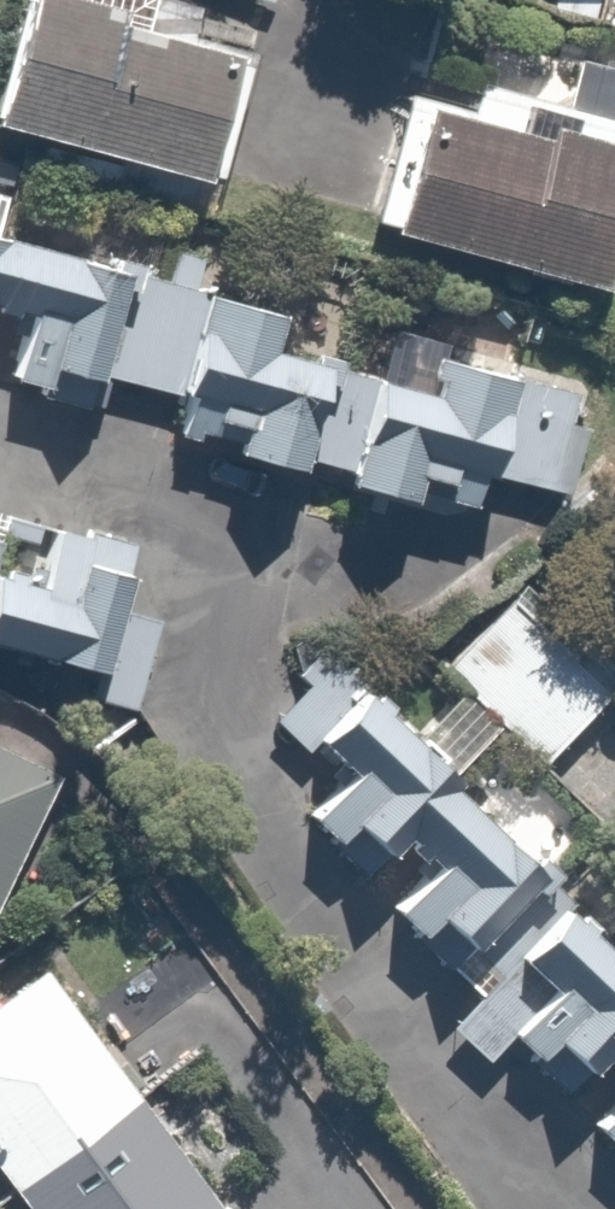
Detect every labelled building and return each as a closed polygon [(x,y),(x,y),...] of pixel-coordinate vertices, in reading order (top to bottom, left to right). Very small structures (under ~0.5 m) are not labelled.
[(0,93),(0,120),(203,178),(254,0),(26,0),(0,93)] [(562,49),(550,105),(614,120),(614,62),(562,49)] [(434,95),(401,223),(608,276),(614,247),(614,142),(434,95)] [(0,228),(0,382),(86,406),(125,262),(0,228)] [(292,287),(208,263),(162,423),(460,508),(473,461),(580,491),(609,387),(475,349),(463,391),(278,338),(292,287)] [(99,673),(131,562),(0,524),(0,645),(99,673)] [(529,566),(442,659),(461,676),(422,717),(462,754),(500,714),(546,758),(614,684),(614,647),(529,566)] [(324,626),(250,704),(320,772),(277,817),(461,993),(438,1016),(614,1186),(614,941),(396,731),(415,712),(324,626)] [(53,772),(0,747),(0,884),(53,772)] [(0,982),(0,1167),(31,1208),(222,1208),(35,956),(0,982)]
